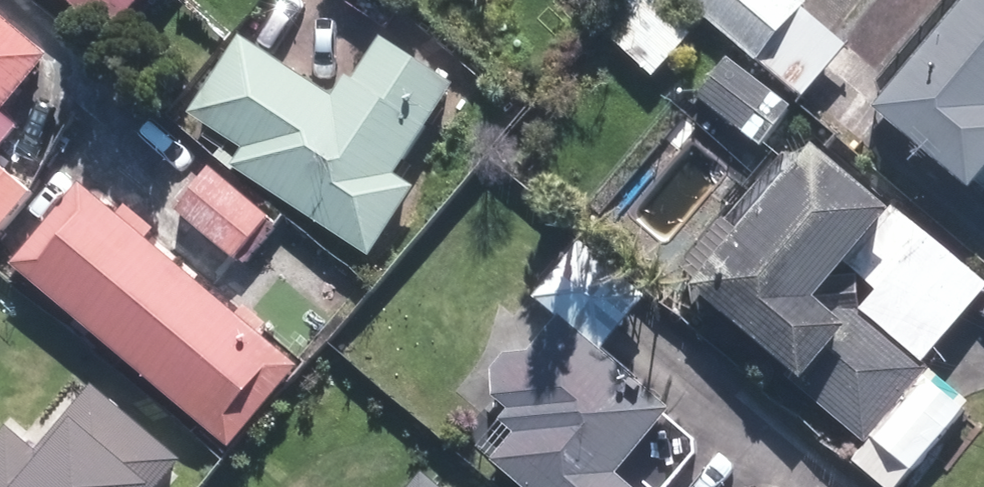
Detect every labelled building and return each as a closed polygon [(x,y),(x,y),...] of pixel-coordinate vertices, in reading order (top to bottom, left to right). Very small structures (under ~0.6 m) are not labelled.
[(125,47),(166,0),(70,0),(125,47)] [(664,86),(703,44),(654,0),(639,0),(608,36),(664,86)] [(813,105),(857,51),(813,14),(817,10),(805,0),(684,0),(813,105)] [(983,195),(983,0),(980,0),(897,100),(905,118),(899,125),(983,195)] [(7,162),(25,140),(10,126),(62,63),(0,12),(0,155),(7,162)] [(242,172),(378,264),(425,196),(405,182),(465,93),(394,44),(365,88),(358,83),(343,105),(255,45),(203,121),(253,156),(242,172)] [(687,91),(773,153),(803,113),(716,50),(687,91)] [(784,374),(863,439),(924,367),(918,362),(983,285),(887,205),(810,140),(736,228),(722,216),(683,262),(697,274),(689,284),(789,368),(784,374)] [(241,456),(309,374),(91,191),(65,220),(0,166),(0,251),(5,244),(31,266),(25,274),(241,456)] [(187,218),(244,265),(279,223),(222,176),(187,218)] [(529,486),(635,486),(632,485),(686,424),(613,359),(661,305),(596,249),(546,306),(570,327),(542,359),(517,360),(504,376),(505,404),(522,419),(492,454),(529,486)] [(156,486),(183,486),(192,476),(172,460),(153,485),(156,486)] [(13,473),(0,461),(0,486),(1,486),(13,473)] [(419,473),(407,486),(436,486),(419,473)]
